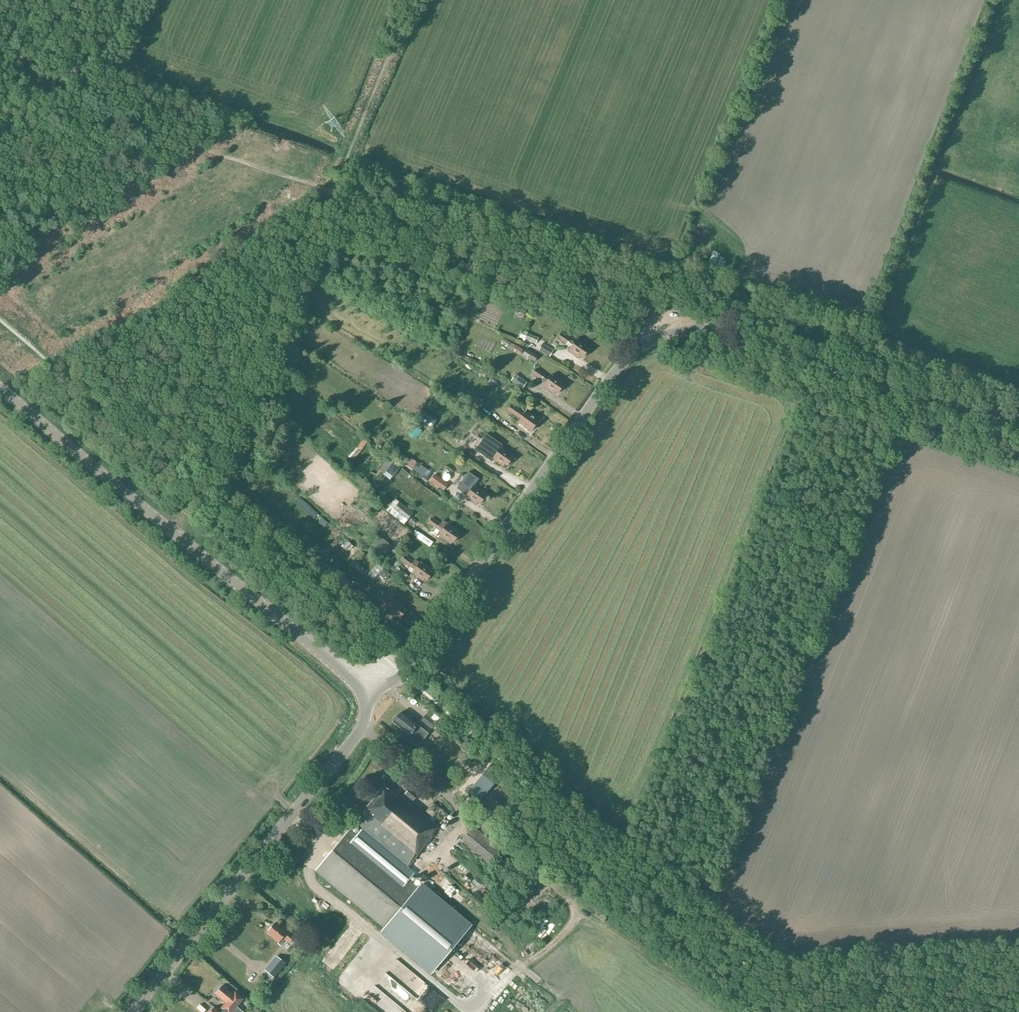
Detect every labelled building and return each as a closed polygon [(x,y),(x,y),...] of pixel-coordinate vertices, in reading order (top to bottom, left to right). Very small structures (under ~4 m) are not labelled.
[(528,331),(525,338),(535,343),(538,336),(528,331)] [(586,348),(587,346),(577,340),(575,343),(562,333),(558,338),(571,347),(568,351),(578,358),(580,356),(582,358),(588,350),(586,348)] [(553,350),(542,343),(538,350),(549,357),(553,350)] [(538,355),(526,349),(523,354),(535,361),(538,355)] [(561,384),(562,382),(552,375),(550,378),(536,369),(533,374),(546,383),(543,387),(553,394),(555,392),(557,393),(563,385),(561,384)] [(527,382),(515,374),(511,381),(522,389),(527,382)] [(483,403),(468,394),(464,402),(479,410),(483,403)] [(535,419),(537,418),(527,411),(524,415),(519,412),(520,411),(512,405),(508,410),(521,419),(518,423),(531,431),(538,421),(535,419)] [(487,433),(476,449),(492,461),(493,460),(503,466),(504,464),(507,466),(512,458),(510,456),(511,454),(501,448),(504,445),(487,433)] [(538,461),(539,460),(531,450),(524,455),(533,467),(539,463),(538,461)] [(418,452),(410,458),(414,463),(421,458),(418,452)] [(380,453),(377,458),(385,463),(388,458),(380,453)] [(399,457),(392,465),(398,471),(406,463),(399,457)] [(468,472),(457,488),(467,495),(466,497),(476,505),(477,502),(480,504),(485,496),(483,494),(484,493),(474,486),(478,479),(468,472)] [(448,484),(435,475),(431,481),(445,490),(448,484)] [(413,513),(399,502),(393,509),(407,520),(413,513)] [(432,518),(429,523),(434,527),(430,532),(438,537),(439,536),(449,543),(451,541),(453,542),(459,534),(456,533),(457,531),(448,524),(442,520),(440,524),(432,518)] [(432,541),(414,529),(411,534),(429,546),(432,541)] [(378,535),(368,549),(382,558),(392,545),(378,535)] [(350,544),(355,547),(359,539),(354,536),(350,544)] [(429,571),(431,569),(421,562),(419,566),(405,556),(402,561),(415,570),(412,574),(422,581),(424,579),(426,581),(432,573),(429,571)] [(387,600),(379,594),(375,599),(383,605),(387,600)] [(403,609),(404,607),(394,600),(386,612),(396,619),(397,617),(400,619),(405,610),(403,609)] [(393,722),(403,731),(400,735),(405,739),(406,739),(417,747),(427,734),(418,726),(416,725),(400,712),(393,722)] [(431,728),(436,722),(426,714),(421,720),(431,728)] [(396,796),(384,786),(363,811),(364,811),(361,814),(362,815),(354,824),(361,830),(355,836),(349,831),(315,871),(383,928),(379,932),(431,975),(472,925),(421,883),(417,888),(382,858),(387,852),(407,868),(434,836),(432,834),(438,827),(433,822),(435,820),(439,824),(447,815),(434,803),(426,812),(431,817),(429,819),(410,803),(416,796),(409,789),(401,798),(397,795),(396,796)] [(481,796),(474,790),(472,793),(478,798),(481,796)] [(498,809),(490,802),(481,815),(488,821),(498,809)] [(491,867),(504,852),(473,826),(460,842),(491,867)] [(462,852),(453,860),(484,892),(492,884),(462,852)] [(297,940),(281,927),(280,928),(274,923),(267,932),(279,943),(283,937),(292,945),(297,940)] [(576,937),(569,944),(576,951),(583,945),(576,937)] [(372,939),(337,980),(349,990),(383,949),(372,939)] [(329,979),(348,949),(338,942),(318,972),(329,979)] [(579,949),(570,959),(575,963),(583,953),(579,949)] [(286,963),(276,955),(264,970),(265,970),(261,975),(269,982),(273,977),(274,978),(286,963)] [(376,986),(381,990),(380,992),(389,999),(413,970),(398,958),(376,986)] [(570,969),(574,963),(567,959),(563,965),(570,969)] [(465,989),(473,980),(464,972),(456,981),(465,989)] [(222,985),(215,994),(216,994),(214,995),(219,999),(220,998),(225,1002),(218,1010),(214,1006),(209,1011),(232,1011),(241,1002),(222,985)] [(521,994),(530,996),(531,988),(522,987),(521,994)] [(541,1002),(547,998),(541,989),(535,992),(541,1002)]
